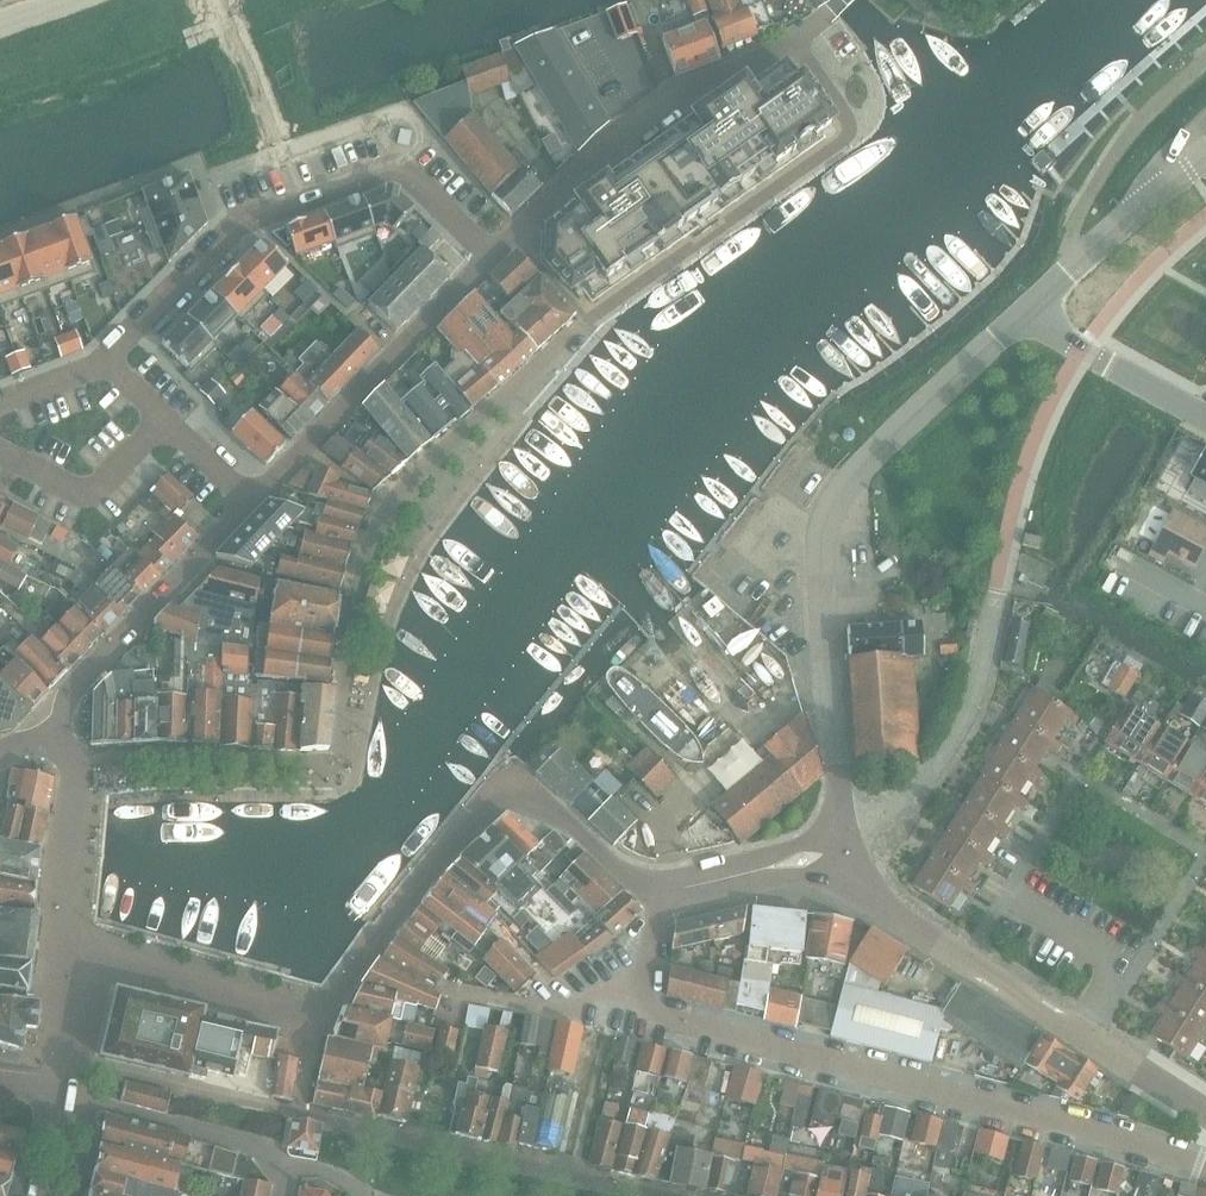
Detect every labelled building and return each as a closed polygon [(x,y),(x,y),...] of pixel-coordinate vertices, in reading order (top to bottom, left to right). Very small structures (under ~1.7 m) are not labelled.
[(689,16),(702,11),(698,0),(683,0),(689,16)] [(715,19),(711,20),(721,49),(754,37),(753,33),(770,26),(761,3),(748,8),(747,5),(761,0),(708,0),(715,19)] [(624,5),(607,11),(618,41),(635,35),(624,5)] [(706,23),(662,39),(675,75),(720,58),(706,23)] [(504,53),(501,54),(508,73),(511,82),(515,95),(535,83),(577,150),(607,121),(554,32),(514,47),(515,49),(513,50),(504,53)] [(509,39),(501,42),(501,44),(504,53),(513,50),(510,41),(509,39)] [(508,73),(501,54),(462,68),(467,84),(468,87),(508,73)] [(546,227),(544,262),(545,262),(572,292),(601,270),(608,279),(628,264),(624,259),(637,249),(642,255),(658,243),(660,241),(659,239),(657,241),(652,234),(670,221),(677,230),(686,223),(713,204),(722,197),(716,188),(734,175),(739,181),(737,183),(738,185),(741,183),(740,183),(756,171),(752,165),(765,156),(770,161),(772,160),(773,162),(792,148),(793,149),(796,147),(794,145),(793,146),(787,138),(804,125),(812,136),(815,135),(814,134),(833,120),(824,108),(825,107),(824,105),(823,106),(811,90),(812,89),(810,87),(809,87),(801,75),(797,78),(785,61),(749,87),(743,78),(722,93),(721,93),(710,102),(691,116),(693,118),(673,133),(672,132),(671,133),(629,163),(627,164),(628,164),(607,179),(605,176),(596,182),(583,191),(584,191),(574,198),(576,200),(546,227)] [(467,84),(413,105),(490,195),(509,215),(540,186),(524,170),(530,165),(516,150),(507,156),(471,115),(470,96),(500,86),(511,82),(508,73),(468,87),(467,84)] [(511,82),(500,86),(505,101),(516,97),(515,95),(511,82)] [(554,133),(542,139),(551,155),(562,148),(554,133)] [(1037,155),(1026,164),(1036,175),(1046,166),(1037,155)] [(148,205),(139,208),(145,225),(199,205),(188,176),(143,193),(148,205)] [(387,191),(362,200),(373,228),(374,227),(385,224),(393,231),(414,210),(397,193),(387,191)] [(362,200),(324,214),(334,242),(333,242),(335,248),(376,233),(374,227),(373,228),(362,200)] [(199,205),(145,225),(155,252),(164,249),(169,262),(206,224),(199,205)] [(324,214),(271,233),(286,248),(291,246),(295,257),(333,242),(334,242),(324,214)] [(75,218),(50,227),(70,280),(95,271),(83,238),(90,236),(92,235),(85,217),(76,221),(75,218)] [(420,224),(410,234),(419,243),(425,237),(429,232),(420,224)] [(50,227),(26,236),(45,289),(70,280),(50,227)] [(429,232),(425,237),(435,247),(443,238),(433,228),(429,232)] [(26,236),(2,245),(21,298),(45,289),(26,236)] [(419,243),(417,245),(422,251),(427,255),(435,247),(425,237),(419,243)] [(263,241),(238,267),(266,295),(267,295),(262,290),(288,265),(263,241)] [(0,245),(0,306),(21,298),(2,245),(0,245)] [(373,310),(396,332),(448,277),(427,255),(422,251),(368,307),(371,310),(373,310)] [(509,299),(531,276),(535,273),(520,257),(508,259),(489,276),(509,299)] [(238,267),(213,292),(241,320),(266,295),(238,267)] [(538,277),(535,273),(531,276),(535,279),(518,295),(554,334),(574,315),(538,277)] [(535,351),(554,334),(518,295),(535,279),(531,276),(509,299),(512,297),(514,300),(503,310),(496,303),(491,308),(489,310),(512,337),(520,332),(535,351)] [(306,279),(293,292),(304,303),(317,290),(306,279)] [(339,286),(332,294),(346,307),(354,299),(339,286)] [(475,291),(473,293),(455,311),(486,349),(473,359),(496,388),(535,351),(520,332),(512,337),(489,310),(491,308),(475,291)] [(213,292),(188,317),(213,341),(236,317),(240,321),(241,320),(213,292)] [(322,296),(310,309),(317,316),(329,303),(322,296)] [(279,308),(272,315),(282,325),(289,318),(279,308)] [(438,328),(436,330),(456,351),(451,355),(454,358),(441,370),(440,371),(470,409),(494,389),(496,388),(473,359),(486,349),(455,311),(438,328)] [(188,317),(162,344),(186,368),(190,372),(217,345),(213,341),(188,317)] [(97,322),(86,326),(92,340),(101,331),(97,322)] [(290,353),(282,361),(286,364),(327,403),(379,350),(360,330),(358,329),(331,358),(315,343),(298,361),(290,353)] [(72,333),(63,336),(69,354),(78,351),(72,333)] [(63,336),(54,339),(60,357),(69,354),(63,336)] [(236,345),(226,356),(237,366),(247,356),(236,345)] [(23,351),(15,354),(21,372),(30,368),(23,351)] [(15,354),(6,357),(12,375),(21,372),(15,354)] [(288,382),(279,392),(309,421),(327,403),(286,364),(282,368),(288,374),(284,378),(288,382)] [(397,371),(394,375),(384,385),(430,442),(470,409),(440,371),(441,370),(435,364),(419,379),(423,383),(412,393),(400,379),(403,377),(397,371)] [(237,370),(229,378),(235,384),(243,376),(237,370)] [(211,379),(200,392),(206,398),(218,386),(211,379)] [(362,406),(363,408),(370,417),(407,461),(430,442),(384,385),(362,406)] [(218,386),(206,398),(213,405),(225,393),(218,386)] [(259,412),(269,422),(271,421),(291,440),(309,421),(279,392),(259,412)] [(251,412),(231,433),(266,466),(285,445),(251,412)] [(355,422),(342,440),(390,476),(407,461),(355,422)] [(341,467),(372,490),(390,476),(342,440),(335,435),(321,449),(343,465),(341,467)] [(1189,475),(1196,479),(1205,484),(1205,446),(1189,475)] [(314,496),(314,497),(363,512),(372,493),(336,484),(340,476),(320,466),(308,494),(314,496)] [(303,467),(287,483),(303,490),(311,472),(303,467)] [(154,487),(180,512),(192,499),(167,473),(154,487)] [(357,528),(363,512),(314,497),(312,503),(323,506),(320,517),(357,528)] [(303,512),(269,502),(215,558),(251,567),(264,553),(280,537),(289,528),(296,519),(303,512)] [(51,524),(37,518),(11,505),(1,524),(27,537),(28,536),(42,543),(51,524)] [(1193,567),(1200,555),(1189,548),(1200,526),(1172,511),(1149,556),(1161,563),(1166,553),(1193,567)] [(303,512),(296,519),(299,523),(308,525),(315,528),(314,535),(350,545),(350,543),(357,528),(320,517),(303,512)] [(137,555),(159,577),(196,538),(170,513),(152,532),(156,536),(137,555)] [(57,526),(51,536),(61,542),(67,532),(57,526)] [(289,528),(280,537),(285,542),(300,546),(298,556),(344,567),(350,545),(314,535),(289,528)] [(1022,544),(1024,545),(1039,549),(1042,537),(1024,533),(1022,544)] [(0,537),(0,561),(8,565),(18,547),(0,537)] [(102,545),(96,551),(95,551),(106,561),(113,554),(102,545)] [(122,615),(141,596),(112,568),(113,567),(106,561),(95,551),(96,551),(93,548),(84,558),(94,568),(103,576),(93,587),(122,615)] [(159,577),(137,555),(131,548),(113,567),(112,568),(141,596),(159,577)] [(281,556),(276,573),(338,589),(344,567),(298,556),(297,561),(281,556)] [(0,561),(0,579),(19,590),(28,576),(8,565),(0,561)] [(217,569),(177,610),(199,618),(197,641),(206,641),(223,642),(249,646),(254,619),(258,593),(260,580),(217,569)] [(84,596),(74,606),(103,634),(122,615),(93,587),(76,570),(67,580),(84,596)] [(332,638),(338,594),(276,583),(268,625),(332,638)] [(48,616),(47,617),(85,653),(103,634),(74,606),(66,615),(53,603),(44,612),(48,616)] [(152,628),(183,638),(190,641),(197,641),(199,618),(177,610),(173,608),(167,606),(152,622),(152,624),(152,628)] [(52,629),(37,644),(66,673),(85,653),(47,617),(43,621),(52,629)] [(847,627),(851,696),(914,692),(913,661),(919,661),(918,656),(921,655),(919,623),(847,627)] [(329,662),(332,638),(268,625),(258,624),(256,651),(273,654),(272,657),(280,657),(279,662),(286,662),(286,657),(297,658),(298,657),(329,662)] [(4,649),(3,648),(2,649),(47,691),(66,673),(37,644),(30,638),(19,649),(11,641),(4,649)] [(186,697),(186,706),(190,706),(188,745),(218,747),(220,699),(221,699),(222,693),(221,691),(221,672),(222,661),(222,659),(223,642),(206,641),(197,641),(190,641),(189,660),(189,663),(187,689),(186,697)] [(221,699),(224,699),(219,747),(250,750),(252,727),(268,727),(271,684),(271,683),(257,682),(257,686),(247,685),(248,677),(249,646),(223,642),(222,659),(222,661),(221,672),(221,691),(222,693),(221,699)] [(957,642),(939,643),(939,654),(958,653),(957,642)] [(153,678),(152,644),(133,648),(122,659),(124,674),(108,676),(93,694),(90,746),(154,743),(156,696),(153,695),(153,678)] [(29,711),(47,691),(2,649),(0,651),(0,662),(7,668),(0,675),(0,682),(29,711)] [(327,684),(329,662),(298,657),(297,658),(286,657),(286,662),(279,662),(280,657),(272,657),(273,654),(256,651),(253,677),(294,681),(327,684)] [(1121,664),(1107,686),(1123,696),(1143,663),(1127,654),(1124,660),(1121,664)] [(172,679),(153,678),(153,695),(156,696),(154,743),(184,745),(185,706),(186,706),(186,697),(187,689),(189,663),(189,660),(172,660),(172,679)] [(8,732),(29,711),(0,682),(0,732),(8,732)] [(274,750),(300,751),(305,705),(301,704),(302,687),(271,684),(268,727),(275,728),(274,750)] [(1179,714),(1205,730),(1205,690),(1199,686),(1195,692),(1193,695),(1191,694),(1179,714)] [(300,751),(327,750),(334,690),(302,687),(301,704),(305,705),(300,751)] [(1033,689),(1014,718),(1051,741),(1052,740),(1063,721),(1071,726),(1077,717),(1033,689)] [(855,764),(859,764),(918,761),(914,692),(851,696),(855,764)] [(612,697),(604,704),(619,719),(627,711),(612,697)] [(1158,725),(1127,705),(1103,741),(1135,761),(1158,725)] [(762,762),(708,807),(739,844),(824,773),(804,712),(764,745),(755,753),(762,762)] [(1094,714),(1088,724),(1097,733),(1104,721),(1094,714)] [(1014,718),(997,745),(1033,768),(1034,767),(1045,749),(1053,754),(1059,745),(1052,740),(1051,741),(1014,718)] [(1188,744),(1158,725),(1135,761),(1165,780),(1165,779),(1167,780),(1188,745),(1187,744),(1188,744)] [(250,750),(274,750),(275,728),(268,727),(252,727),(250,750)] [(1204,754),(1205,752),(1205,744),(1194,737),(1188,745),(1167,780),(1192,796),(1196,799),(1205,784),(1205,755),(1204,754)] [(979,774),(982,776),(1016,796),(1028,776),(1036,781),(1042,772),(1034,767),(1033,768),(997,745),(979,774)] [(645,748),(625,769),(655,799),(676,779),(645,748)] [(557,751),(535,773),(570,806),(571,805),(589,821),(587,822),(612,845),(633,823),(608,800),(620,788),(603,771),(591,783),(557,751)] [(8,799),(6,806),(9,807),(9,806),(46,816),(53,779),(13,769),(5,798),(8,799)] [(982,776),(964,804),(1000,827),(1001,825),(1013,806),(1021,812),(1027,802),(1016,796),(982,776)] [(1129,779),(1123,789),(1130,793),(1136,783),(1129,779)] [(1196,799),(1205,805),(1205,784),(1196,799)] [(701,802),(689,814),(699,824),(711,812),(701,802)] [(964,804),(947,832),(983,854),(983,853),(995,834),(1004,839),(1009,830),(1001,825),(1000,827),(964,804)] [(40,851),(46,816),(9,806),(9,807),(0,839),(0,840),(40,851)] [(538,875),(565,846),(552,833),(544,841),(543,840),(538,845),(516,825),(518,824),(516,822),(514,823),(506,817),(492,829),(522,861),(526,864),(525,865),(528,869),(529,867),(538,875)] [(541,889),(518,864),(522,861),(492,829),(461,859),(518,911),(541,889)] [(947,832),(930,859),(966,881),(966,880),(978,862),(986,867),(992,858),(983,853),(983,854),(947,832)] [(40,851),(0,840),(0,908),(34,914),(36,884),(40,851)] [(564,857),(572,865),(582,854),(574,846),(564,857)] [(570,890),(577,897),(602,874),(582,854),(572,865),(559,879),(553,885),(564,895),(570,890)] [(491,899),(511,919),(520,928),(528,920),(518,911),(461,859),(446,873),(485,905),(486,904),(491,899)] [(969,895),(974,887),(975,885),(966,880),(966,881),(930,859),(912,887),(948,909),(961,890),(969,895)] [(498,915),(486,904),(485,905),(446,873),(444,875),(434,889),(485,929),(498,915)] [(583,902),(597,916),(622,893),(602,874),(577,897),(571,903),(577,909),(583,902)] [(571,917),(577,910),(578,910),(577,909),(571,903),(564,895),(553,885),(546,891),(571,917)] [(475,946),(483,951),(487,954),(499,941),(490,932),(485,929),(434,889),(421,905),(456,933),(474,947),(475,946)] [(597,916),(593,919),(599,925),(612,939),(642,912),(622,893),(597,916)] [(441,935),(449,942),(456,933),(421,905),(410,921),(433,937),(438,930),(442,933),(441,935)] [(746,906),(708,915),(713,939),(742,933),(746,906)] [(805,912),(752,907),(747,947),(745,947),(739,983),(740,983),(736,1005),(764,1012),(763,1020),(796,1028),(797,1022),(801,999),(801,998),(768,990),(772,965),(767,964),(769,949),(801,953),(805,912)] [(36,918),(0,913),(0,961),(30,965),(36,918)] [(843,965),(845,954),(851,921),(814,913),(806,951),(805,959),(843,965)] [(675,922),(671,949),(713,939),(708,915),(675,922)] [(410,921),(397,937),(435,961),(445,947),(432,937),(433,937),(410,921)] [(577,934),(573,937),(587,956),(612,939),(599,925),(582,941),(577,934)] [(524,940),(532,947),(544,936),(536,928),(524,940)] [(831,1031),(830,1037),(931,1063),(940,1028),(951,1031),(953,1027),(995,1053),(999,1047),(1024,1063),(1025,1063),(1041,1036),(959,985),(944,1010),(877,992),(879,983),(884,986),(906,952),(870,929),(848,964),(844,983),(838,1007),(836,1007),(831,1031)] [(539,955),(559,976),(587,956),(573,937),(570,933),(553,945),(539,955)] [(532,947),(539,955),(553,945),(544,936),(532,947)] [(382,957),(435,990),(449,970),(435,961),(397,937),(382,957)] [(499,941),(487,954),(482,960),(515,993),(533,977),(499,941)] [(1203,952),(1203,951),(1196,946),(1190,955),(1198,960),(1186,978),(1185,979),(1205,992),(1205,954),(1203,952)] [(438,996),(380,960),(363,983),(397,990),(395,999),(405,1001),(416,1004),(433,1010),(438,996)] [(26,1002),(30,965),(0,961),(0,998),(26,1002)] [(483,966),(475,977),(486,986),(495,975),(483,966)] [(666,996),(724,1010),(729,980),(670,966),(666,996)] [(1205,1026),(1205,992),(1185,979),(1186,978),(1178,973),(1173,982),(1180,987),(1168,1007),(1204,1029),(1205,1026)] [(736,1005),(740,983),(739,983),(729,980),(724,1010),(734,1013),(736,1005)] [(360,986),(349,1009),(391,1017),(401,1020),(405,1001),(395,999),(397,990),(363,983),(360,986)] [(188,1078),(189,1074),(203,1013),(117,993),(102,1059),(188,1078)] [(26,1002),(0,998),(0,1045),(21,1051),(23,1028),(37,1030),(39,1006),(26,1004),(26,1002)] [(797,1022),(831,1031),(836,1007),(801,999),(797,1022)] [(1186,1057),(1204,1029),(1168,1007),(1160,1002),(1155,1010),(1163,1015),(1151,1035),(1186,1057)] [(497,1074),(507,1032),(512,1015),(502,1013),(498,1029),(487,1027),(490,1010),(468,1006),(465,1026),(484,1030),(475,1068),(497,1074)] [(391,1017),(349,1009),(345,1008),(332,1038),(379,1046),(385,1047),(391,1017)] [(237,1058),(239,1051),(244,1027),(215,1020),(216,1016),(203,1013),(189,1074),(205,1077),(207,1072),(232,1077),(233,1074),(240,1076),(244,1059),(237,1058)] [(541,1020),(524,1017),(519,1045),(536,1048),(541,1020)] [(541,1020),(536,1048),(539,1049),(538,1052),(551,1055),(551,1054),(558,1025),(541,1020)] [(428,1051),(433,1031),(407,1024),(402,1045),(428,1051)] [(551,1055),(548,1068),(565,1072),(571,1073),(572,1070),(581,1030),(558,1025),(551,1054),(551,1055)] [(440,1026),(439,1032),(433,1055),(451,1060),(458,1031),(440,1026)] [(251,1056),(277,1062),(277,1057),(282,1058),(285,1041),(275,1039),(276,1034),(244,1027),(239,1051),(252,1054),(251,1056)] [(630,1062),(635,1042),(635,1040),(620,1036),(614,1058),(630,1062)] [(1078,1100),(1096,1071),(1041,1036),(1025,1063),(1057,1084),(1050,1096),(1059,1098),(1063,1091),(1078,1100)] [(326,1037),(318,1078),(384,1092),(387,1079),(382,1078),(381,1082),(366,1078),(370,1059),(376,1061),(379,1046),(332,1038),(326,1037)] [(666,1049),(642,1044),(635,1071),(660,1077),(666,1049)] [(391,1060),(418,1066),(421,1053),(395,1046),(391,1060)] [(695,1057),(677,1052),(666,1049),(660,1077),(687,1084),(695,1057)] [(703,1092),(712,1060),(696,1055),(695,1057),(687,1084),(686,1087),(703,1092)] [(277,1062),(271,1095),(271,1098),(292,1101),(299,1061),(282,1058),(277,1057),(277,1062)] [(378,1116),(405,1122),(418,1067),(391,1061),(387,1079),(384,1092),(378,1116)] [(765,1074),(736,1067),(729,1095),(757,1103),(765,1074)] [(576,1071),(572,1070),(571,1073),(565,1072),(558,1099),(544,1095),(531,1147),(557,1153),(576,1071)] [(454,1105),(448,1132),(453,1133),(481,1140),(491,1097),(474,1093),(477,1080),(466,1077),(465,1082),(457,1080),(452,1104),(454,1105)] [(318,1078),(313,1105),(376,1116),(378,1116),(384,1092),(318,1078)] [(793,1104),(798,1084),(786,1081),(781,1102),(793,1104)] [(805,1129),(814,1086),(800,1083),(791,1125),(805,1129)] [(166,1116),(166,1114),(171,1096),(126,1084),(121,1104),(166,1116)] [(481,1140),(498,1144),(511,1086),(504,1084),(500,1099),(491,1097),(481,1140)] [(518,1148),(519,1144),(529,1092),(529,1090),(511,1086),(498,1144),(518,1148)] [(810,1121),(822,1124),(830,1091),(819,1088),(810,1121)] [(842,1095),(830,1091),(822,1124),(834,1127),(836,1120),(842,1095)] [(519,1144),(531,1147),(544,1095),(529,1092),(519,1144)] [(1122,1115),(1129,1117),(1142,1099),(1132,1093),(1117,1114),(1121,1115),(1122,1115)] [(842,1095),(836,1120),(858,1126),(865,1101),(842,1095)] [(589,1165),(613,1170),(623,1126),(622,1126),(614,1123),(619,1106),(604,1103),(589,1165)] [(902,1141),(909,1112),(884,1106),(882,1117),(878,1135),(902,1141)] [(626,1122),(624,1122),(622,1126),(623,1126),(613,1170),(635,1175),(650,1113),(649,1114),(629,1109),(626,1122)] [(675,1119),(650,1113),(635,1175),(655,1179),(666,1148),(671,1132),(675,1119)] [(877,1140),(878,1135),(882,1117),(867,1113),(861,1136),(877,1140)] [(944,1121),(917,1114),(912,1140),(936,1147),(937,1147),(944,1121)] [(100,1146),(181,1167),(185,1168),(189,1139),(105,1115),(100,1146)] [(291,1157),(315,1162),(321,1131),(322,1125),(294,1120),(288,1153),(291,1157)] [(953,1151),(960,1125),(944,1121),(937,1147),(936,1147),(932,1167),(947,1170),(950,1151),(953,1151)] [(18,1154),(25,1134),(0,1128),(0,1150),(18,1154)] [(981,1130),(975,1154),(1002,1161),(1008,1137),(981,1130)] [(666,1148),(655,1179),(704,1189),(712,1157),(692,1153),(695,1137),(671,1132),(666,1148)] [(758,1166),(752,1195),(777,1195),(785,1155),(788,1140),(772,1137),(769,1152),(762,1151),(758,1166)] [(712,1157),(704,1189),(728,1194),(733,1174),(738,1175),(741,1161),(744,1145),(716,1139),(712,1157)] [(1034,1181),(1040,1157),(1043,1146),(1023,1141),(1020,1152),(1014,1175),(1034,1181)] [(178,1180),(181,1167),(100,1146),(97,1169),(179,1193),(187,1195),(190,1183),(178,1180)] [(216,1147),(211,1169),(233,1174),(236,1163),(239,1153),(216,1147)] [(1065,1172),(1070,1154),(1051,1148),(1046,1166),(1065,1172)] [(18,1154),(0,1150),(0,1181),(10,1183),(18,1154)] [(785,1155),(777,1195),(816,1195),(820,1178),(824,1165),(824,1163),(785,1155)] [(1095,1162),(1084,1159),(1076,1157),(1071,1176),(1070,1180),(1090,1185),(1091,1181),(1090,1180),(1095,1162)] [(816,1195),(841,1195),(845,1182),(849,1163),(826,1158),(824,1163),(820,1178),(816,1195)] [(741,1161),(738,1175),(733,1174),(728,1194),(736,1195),(752,1195),(758,1166),(756,1165),(756,1164),(741,1161)] [(1117,1193),(1124,1167),(1103,1162),(1096,1188),(1117,1193)] [(232,1178),(245,1181),(248,1182),(251,1166),(236,1163),(233,1174),(232,1178)] [(890,1195),(925,1195),(925,1193),(930,1172),(897,1164),(892,1186),(890,1195)] [(845,1182),(841,1195),(865,1195),(870,1169),(860,1167),(859,1172),(852,1170),(849,1183),(845,1182)] [(91,1195),(92,1195),(178,1195),(179,1193),(97,1169),(91,1195)] [(885,1172),(871,1169),(870,1169),(865,1195),(880,1195),(885,1172)] [(1147,1174),(1139,1172),(1133,1195),(1143,1195),(1147,1174)] [(942,1175),(931,1173),(928,1187),(939,1190),(942,1175)] [(1148,1175),(1145,1185),(1156,1188),(1158,1177),(1148,1175)] [(10,1183),(0,1181),(0,1195),(6,1195),(10,1183)] [(248,1182),(245,1181),(241,1195),(269,1195),(270,1186),(248,1182)] [(1198,1187),(1180,1182),(1177,1195),(1179,1195),(1196,1195),(1198,1187)]
